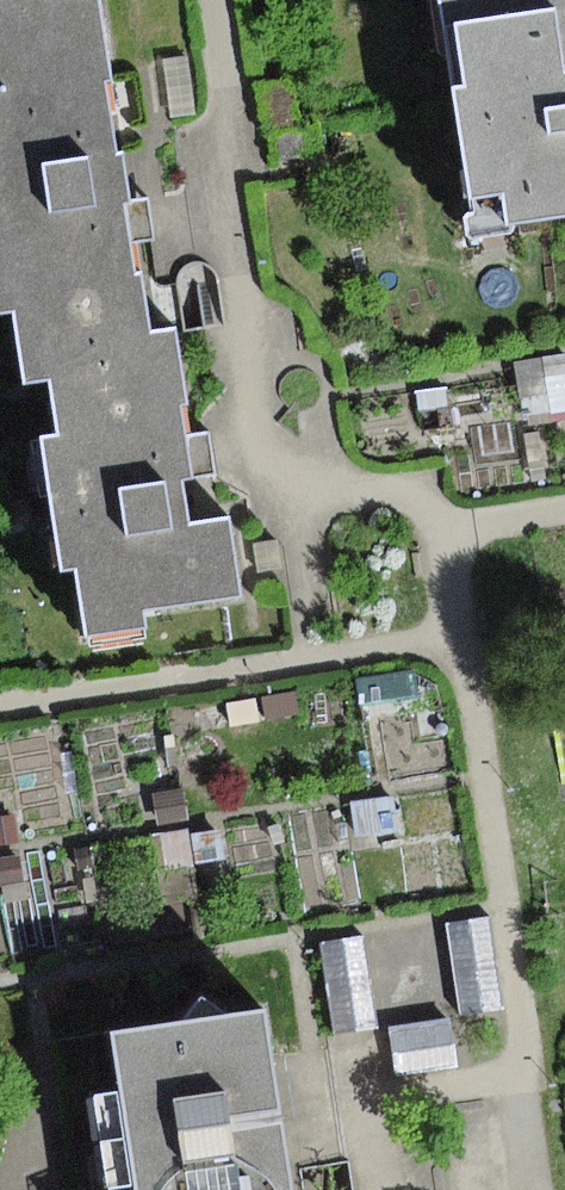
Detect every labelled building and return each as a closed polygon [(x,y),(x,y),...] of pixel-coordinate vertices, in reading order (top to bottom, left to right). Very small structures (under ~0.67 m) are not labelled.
[(54,378),(49,348),(147,332),(139,278),(138,272),(130,222),(128,206),(130,205),(123,158),(115,159),(103,85),(112,84),(99,0),(0,0),(0,316),(13,314),(24,382),(54,378)] [(564,222),(564,0),(440,0),(476,235),(564,222)] [(188,58),(163,62),(171,118),(196,115),(188,58)] [(177,328),(147,332),(49,348),(54,378),(64,443),(42,447),(62,577),(73,575),(83,641),(147,631),(144,616),(240,601),(228,524),(186,531),(178,483),(190,481),(186,456),(178,407),(189,405),(177,328)] [(492,918),(449,925),(463,1015),(506,1009),(492,918)] [(366,936),(321,942),(333,1032),(378,1026),(366,936)] [(136,1189),(295,1189),(285,1120),(268,1008),(112,1032),(136,1189)] [(451,1018),(390,1028),(397,1074),(458,1064),(451,1018)]
